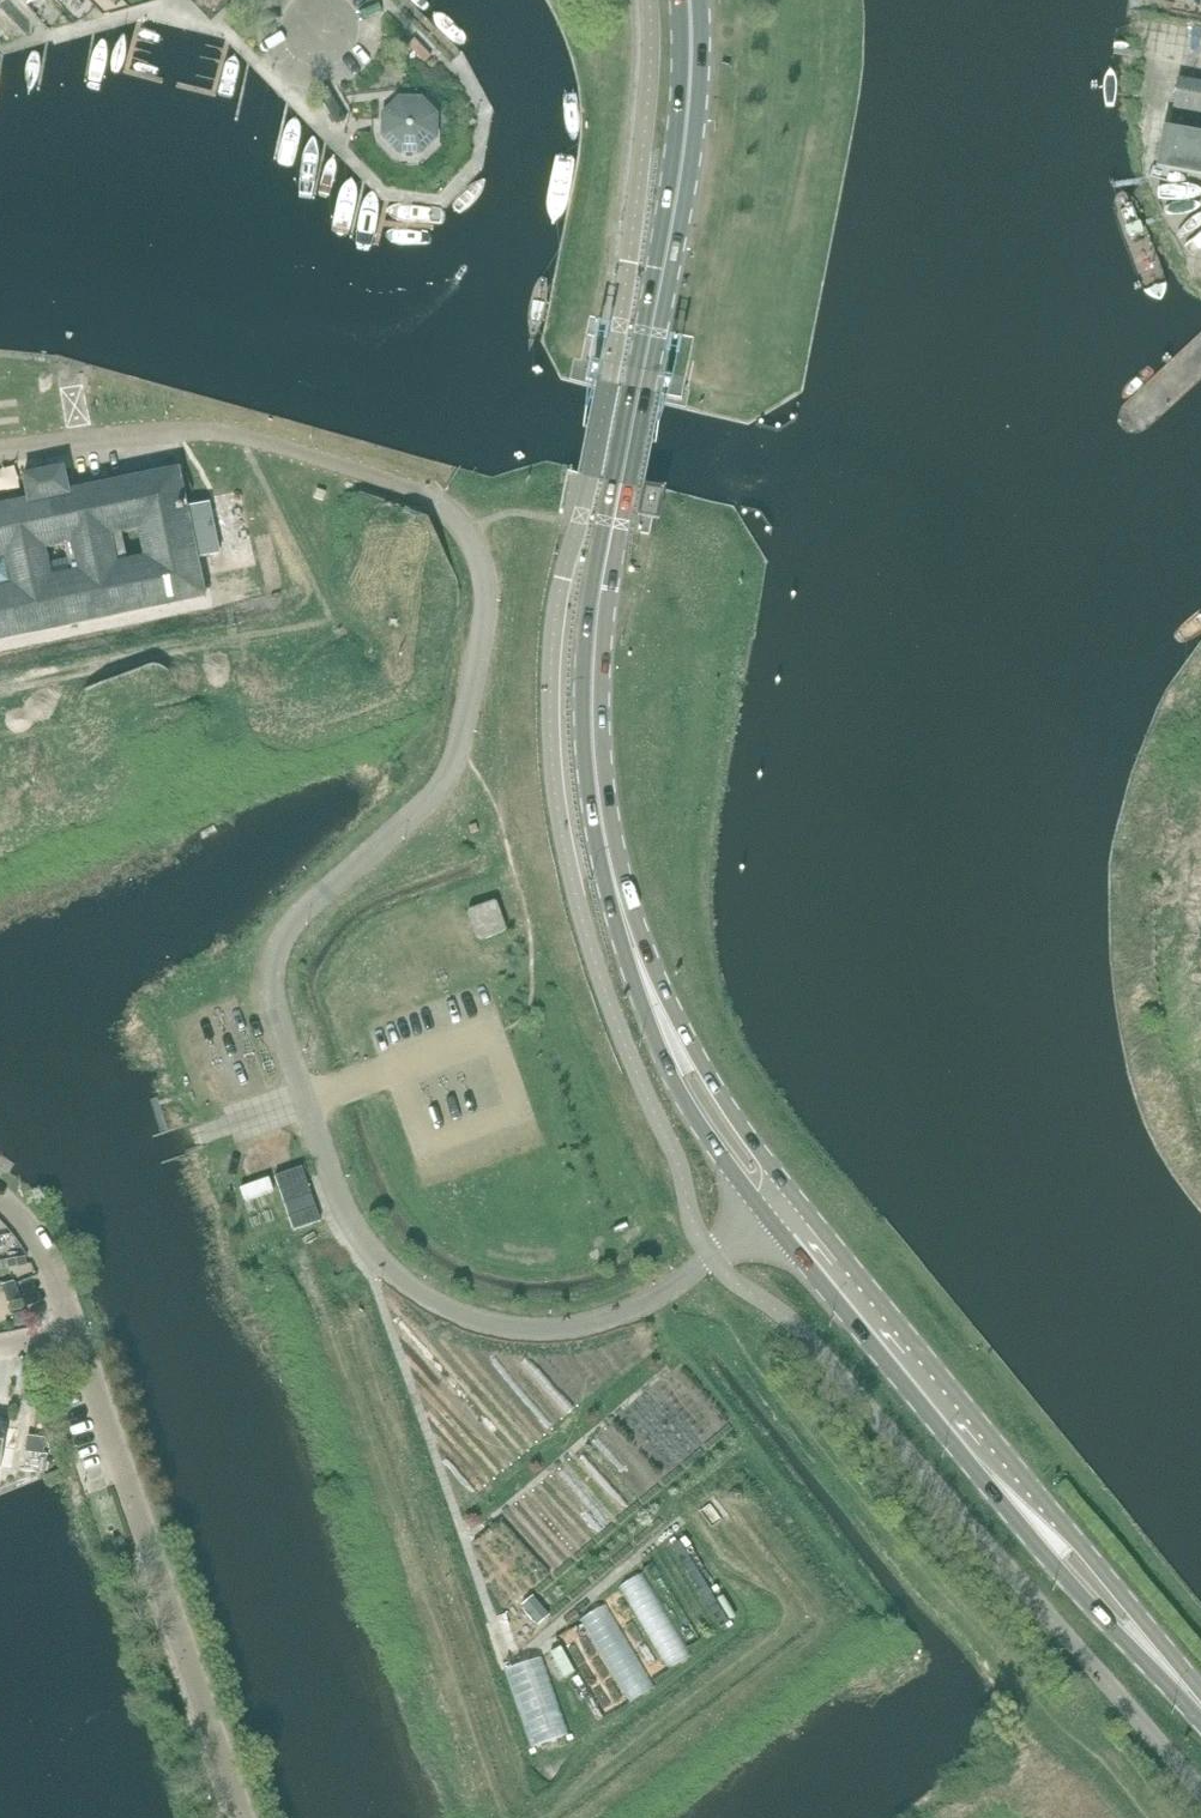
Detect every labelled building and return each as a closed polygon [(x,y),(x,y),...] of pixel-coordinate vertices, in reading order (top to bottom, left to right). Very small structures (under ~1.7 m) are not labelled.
[(1186,50),(1185,22),(1173,22),(1174,51),(1186,50)] [(1190,82),(1180,80),(1175,109),(1200,113),(1200,84),(1190,82)] [(338,126),(346,121),(333,98),(324,103),(338,126)] [(421,101),(419,102),(400,101),(385,116),(385,133),(385,134),(385,137),(399,152),(421,152),(435,137),(435,116),(421,101)] [(1170,137),(1165,164),(1200,171),(1200,142),(1170,137)] [(0,508),(0,560),(7,559),(12,586),(0,589),(0,641),(205,599),(197,559),(218,555),(208,506),(187,510),(179,471),(152,476),(151,470),(140,472),(142,478),(110,485),(109,479),(102,480),(104,486),(69,494),(64,470),(39,476),(23,479),(28,502),(0,508)] [(655,518),(660,496),(647,494),(643,515),(655,518)] [(151,698),(142,674),(151,671),(154,671),(157,670),(161,670),(164,672),(167,673),(168,672),(167,671),(164,669),(161,668),(157,668),(153,668),(149,670),(86,693),(86,695),(113,685),(122,709),(151,698)] [(477,820),(467,824),(473,841),(484,837),(477,820)] [(506,932),(507,931),(507,929),(497,902),(496,900),(495,901),(470,909),(469,911),(469,912),(478,939),(480,941),(481,940),(506,932)] [(1,1469),(1,1468),(12,1469),(15,1448),(4,1447),(7,1428),(0,1427),(0,1469),(1,1469)] [(644,1571),(618,1587),(669,1669),(694,1654),(644,1571)] [(606,1605),(580,1620),(631,1703),(656,1687),(606,1605)]
